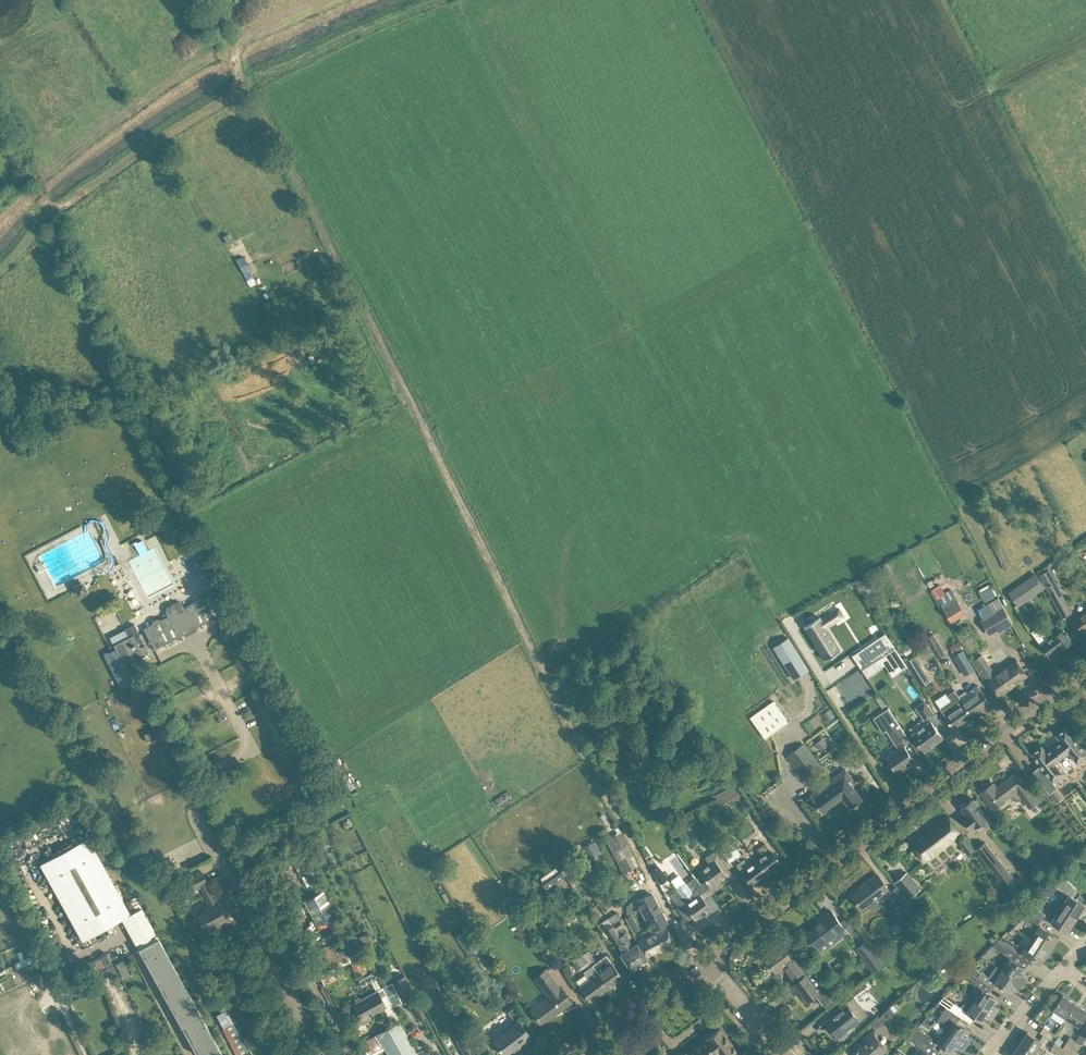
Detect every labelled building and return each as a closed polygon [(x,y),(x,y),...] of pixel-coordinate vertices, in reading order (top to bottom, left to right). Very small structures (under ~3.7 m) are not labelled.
[(248,280),(256,276),(245,255),(237,259),(248,280)] [(143,539),(137,543),(142,550),(147,547),(143,539)] [(183,555),(165,562),(180,597),(198,589),(183,555)] [(871,572),(854,582),(861,593),(877,583),(871,572)] [(1036,573),(1008,594),(1018,607),(1046,586),(1036,573)] [(990,583),(980,589),(987,600),(997,594),(990,583)] [(1048,590),(1062,616),(1068,613),(1054,587),(1048,590)] [(211,594),(222,614),(229,609),(219,590),(211,594)] [(184,624),(188,631),(192,629),(188,622),(196,618),(195,616),(207,610),(201,598),(184,607),(181,602),(177,601),(167,606),(165,611),(168,616),(161,619),(167,630),(174,627),(175,629),(184,624)] [(957,598),(942,606),(951,621),(965,613),(957,598)] [(998,598),(977,610),(982,619),(980,620),(990,636),(1013,623),(998,598)] [(840,603),(805,623),(824,654),(841,644),(828,623),(846,613),(840,603)] [(1081,634),(1085,630),(1085,611),(1072,622),(1081,634)] [(149,652),(145,644),(140,647),(137,642),(143,640),(134,623),(125,628),(129,636),(114,644),(124,664),(149,652)] [(144,628),(154,649),(162,645),(152,624),(144,628)] [(1042,629),(1034,635),(1049,655),(1061,646),(1063,648),(1073,641),(1067,633),(1067,632),(1067,631),(1066,631),(1063,628),(1049,638),(1042,629)] [(934,634),(926,639),(937,658),(945,653),(934,634)] [(889,636),(865,651),(872,662),(895,647),(889,636)] [(789,638),(774,647),(794,678),(808,669),(789,638)] [(954,652),(964,647),(961,640),(950,645),(954,652)] [(895,648),(862,669),(867,676),(885,664),(890,672),(904,662),(895,648)] [(963,650),(953,655),(965,674),(974,669),(963,650)] [(973,661),(999,696),(1027,675),(1016,660),(994,676),(980,656),(973,661)] [(922,666),(911,673),(926,696),(936,690),(922,666)] [(974,695),(963,702),(972,715),(990,702),(981,689),(981,690),(977,684),(970,689),(974,695)] [(943,716),(952,729),(972,715),(963,702),(955,690),(947,695),(951,700),(940,708),(945,715),(943,716)] [(774,700),(750,717),(764,739),(789,723),(774,700)] [(912,734),(913,736),(925,751),(925,750),(943,737),(944,737),(930,718),(935,714),(925,701),(916,707),(928,722),(913,734),(912,734)] [(580,710),(579,711),(581,716),(587,712),(585,708),(580,710)] [(910,741),(909,739),(888,708),(873,718),(883,732),(886,730),(899,749),(887,757),(888,758),(886,760),(885,762),(888,766),(890,766),(892,765),(897,772),(914,760),(904,745),(910,741)] [(1085,756),(1085,753),(1066,727),(1056,734),(1062,741),(1047,752),(1042,745),(1032,753),(1041,765),(1033,771),(1049,793),(1056,788),(1057,787),(1053,781),(1063,773),(1055,762),(1069,751),(1077,762),(1085,756)] [(803,743),(788,756),(807,778),(822,765),(803,743)] [(634,763),(642,759),(636,747),(627,752),(634,763)] [(813,800),(822,812),(842,797),(851,807),(862,799),(848,780),(852,777),(846,768),(818,789),(822,793),(814,799),(814,798),(814,799),(813,800)] [(1010,780),(1009,778),(993,790),(989,786),(981,792),(993,809),(1010,796),(1013,799),(1015,800),(1017,800),(1020,799),(1022,797),(1030,807),(1031,805),(1033,807),(1045,797),(1038,788),(1031,793),(1025,785),(1025,784),(1016,773),(1017,773),(1016,772),(1012,775),(1012,776),(1012,777),(1013,777),(1010,780)] [(727,780),(726,784),(728,787),(729,789),(737,785),(732,777),(727,780)] [(729,789),(716,797),(722,807),(742,794),(737,785),(729,789)] [(1056,788),(1049,793),(1056,802),(1063,797),(1056,788)] [(988,817),(973,798),(961,807),(967,815),(962,818),(971,830),(988,817)] [(960,832),(948,817),(913,844),(925,859),(960,832)] [(744,829),(738,833),(745,842),(758,832),(749,819),(741,824),(744,829)] [(38,862),(61,903),(82,940),(132,913),(89,835),(38,862)] [(966,837),(959,842),(968,854),(976,849),(966,837)] [(626,871),(638,865),(624,838),(618,841),(620,846),(614,850),(626,871)] [(732,838),(719,846),(729,862),(742,853),(732,838)] [(594,840),(581,849),(588,859),(601,851),(594,840)] [(188,857),(202,851),(198,842),(194,844),(192,841),(182,845),(188,857)] [(986,841),(977,848),(1010,889),(1019,882),(986,841)] [(763,855),(756,861),(765,873),(780,862),(765,842),(758,848),(763,855)] [(705,880),(700,883),(708,895),(723,884),(719,879),(726,874),(724,871),(729,867),(716,850),(705,858),(709,863),(698,871),(705,880)] [(736,864),(751,884),(765,873),(756,861),(749,866),(743,859),(736,864)] [(570,860),(559,867),(564,875),(575,867),(570,860)] [(659,864),(652,869),(661,883),(668,878),(659,864)] [(546,888),(564,875),(559,867),(541,881),(546,888)] [(192,890),(206,883),(207,883),(200,870),(185,877),(192,890)] [(907,872),(895,882),(910,898),(921,888),(907,872)] [(1061,873),(1041,894),(1046,898),(1058,886),(1063,890),(1060,896),(1063,898),(1058,906),(1076,917),(1084,904),(1072,895),(1076,888),(1061,873)] [(866,885),(853,896),(862,908),(867,904),(870,908),(872,908),(879,903),(879,900),(876,897),(888,888),(878,874),(865,884),(866,885)] [(704,899),(708,895),(700,883),(674,903),(687,921),(692,917),(694,920),(710,908),(704,899)] [(534,884),(515,897),(518,903),(520,905),(539,892),(534,884)] [(896,886),(891,891),(902,904),(908,900),(896,886)] [(337,913),(332,903),(324,887),(303,898),(316,924),(337,913)] [(666,922),(656,903),(651,894),(637,901),(652,929),(666,922)] [(1041,894),(1025,910),(1041,920),(1045,913),(1040,909),(1046,898),(1041,894)] [(217,906),(216,903),(215,901),(216,900),(202,907),(204,910),(195,915),(199,922),(192,926),(198,937),(230,919),(226,911),(222,913),(218,905),(217,906)] [(1050,919),(1067,930),(1076,917),(1058,906),(1050,919)] [(823,920),(807,932),(822,952),(848,932),(831,909),(821,917),(823,920)] [(1037,925),(1038,924),(1041,920),(1025,910),(1021,914),(1022,915),(1012,926),(1016,929),(1018,929),(1028,918),(1037,925)] [(608,917),(612,924),(616,929),(622,925),(619,920),(621,919),(616,912),(608,917)] [(633,913),(626,916),(634,931),(641,928),(633,913)] [(338,915),(329,919),(339,937),(348,932),(338,915)] [(639,965),(620,935),(616,929),(612,924),(608,917),(602,921),(622,952),(620,954),(631,970),(639,965)] [(1029,937),(1032,939),(1049,950),(1058,936),(1038,924),(1037,925),(1029,937)] [(636,942),(637,942),(646,956),(674,941),(666,926),(636,942)] [(933,929),(927,934),(933,942),(939,937),(933,929)] [(625,932),(620,935),(639,965),(648,959),(646,956),(637,942),(633,945),(625,932)] [(1009,939),(1003,935),(997,941),(1009,948),(1018,954),(1023,948),(1017,944),(1009,939)] [(197,1054),(201,1052),(203,1054),(223,1054),(160,939),(139,950),(197,1054)] [(1024,952),(1040,963),(1049,950),(1032,939),(1024,952)] [(876,970),(885,962),(869,941),(860,948),(876,970)] [(997,941),(993,945),(1005,953),(1009,948),(997,941)] [(783,965),(796,982),(813,969),(795,946),(788,952),(783,946),(766,958),(776,970),(783,965)] [(587,951),(583,954),(589,963),(593,960),(587,951)] [(590,964),(593,968),(607,988),(622,977),(605,953),(590,964)] [(580,970),(589,963),(583,954),(573,962),(580,970)] [(1011,958),(1004,969),(1023,981),(1026,977),(1022,974),(1026,968),(1011,958)] [(124,960),(117,963),(125,977),(132,973),(124,960)] [(579,986),(590,1001),(607,988),(593,968),(590,964),(582,971),(588,979),(579,986)] [(1019,987),(1023,981),(1004,969),(1004,970),(998,966),(990,977),(972,966),(968,970),(993,987),(996,981),(1011,991),(1015,985),(1019,987)] [(531,1010),(540,1022),(551,1014),(553,1016),(571,1002),(546,969),(535,977),(549,996),(531,1010)] [(801,989),(809,1000),(816,994),(826,1008),(836,1001),(830,992),(813,969),(796,982),(788,987),(793,994),(801,989)] [(982,988),(975,999),(995,1012),(998,1007),(994,1004),(998,999),(987,992),(991,986),(992,987),(993,987),(968,970),(963,975),(982,988)] [(370,974),(359,980),(362,986),(374,980),(370,974)] [(403,1001),(415,995),(405,975),(393,981),(403,1001)] [(853,989),(857,994),(869,985),(865,979),(853,989)] [(353,1003),(358,1011),(387,996),(383,987),(353,1003)] [(836,987),(830,992),(836,1001),(842,996),(836,987)] [(1063,994),(1054,1008),(1066,1017),(1076,1003),(1063,994)] [(855,995),(839,1007),(841,1010),(827,1021),(838,1036),(860,1019),(859,1018),(866,1012),(860,1004),(861,1003),(855,995)] [(394,1009),(387,996),(358,1011),(362,1019),(377,1011),(380,1017),(394,1009)] [(991,1018),(995,1012),(975,999),(970,1005),(966,1003),(962,1004),(960,1006),(954,1002),(953,1002),(944,996),(940,1000),(970,1021),(974,1015),(983,1021),(987,1015),(991,1018)] [(970,1021),(940,1000),(939,1001),(946,1005),(938,1018),(950,1026),(954,1020),(957,1022),(961,1016),(970,1022),(970,1021)] [(419,1003),(412,1006),(419,1019),(426,1016),(419,1003)] [(786,1003),(781,1008),(786,1015),(792,1011),(786,1003)] [(1076,1003),(1066,1017),(1078,1025),(1085,1014),(1085,1010),(1076,1003)] [(893,1004),(871,1024),(876,1029),(897,1009),(893,1004)] [(216,1014),(223,1027),(234,1022),(227,1009),(216,1014)] [(946,1031),(966,1044),(969,1038),(966,1036),(969,1030),(957,1022),(954,1020),(950,1026),(946,1031)] [(388,1054),(418,1054),(399,1021),(376,1033),(388,1054)] [(494,1040),(504,1054),(512,1047),(513,1049),(531,1036),(520,1021),(494,1040)] [(234,1022),(223,1027),(238,1054),(245,1054),(250,1052),(234,1022)] [(1040,1032),(1051,1039),(1055,1034),(1044,1026),(1040,1032)] [(923,1040),(933,1047),(938,1040),(918,1027),(912,1033),(923,1040)] [(719,1028),(705,1038),(706,1039),(687,1054),(686,1052),(681,1054),(716,1054),(740,1054),(719,1028)] [(462,1030),(454,1034),(466,1054),(475,1054),(462,1030)] [(474,1037),(481,1045),(484,1050),(491,1044),(481,1031),(474,1037)] [(939,1042),(954,1052),(958,1046),(962,1049),(966,1044),(946,1031),(939,1042)] [(1019,1044),(1033,1053),(1036,1054),(1039,1054),(1042,1051),(1037,1048),(1042,1041),(1028,1031),(1019,1044)] [(866,1037),(868,1040),(854,1052),(857,1054),(879,1054),(886,1048),(872,1032),(866,1037)] [(923,1040),(912,1033),(907,1038),(918,1046),(923,1040)] [(1063,1047),(1066,1049),(1068,1051),(1076,1040),(1070,1036),(1063,1047)] [(151,1039),(145,1042),(149,1049),(155,1046),(151,1039)] [(1081,1044),(1076,1040),(1068,1051),(1074,1054),(1081,1044)] [(1051,1048),(1062,1054),(1066,1049),(1063,1047),(1055,1042),(1051,1048)] [(1019,1044),(1012,1054),(1032,1054),(1033,1053),(1019,1044)]
